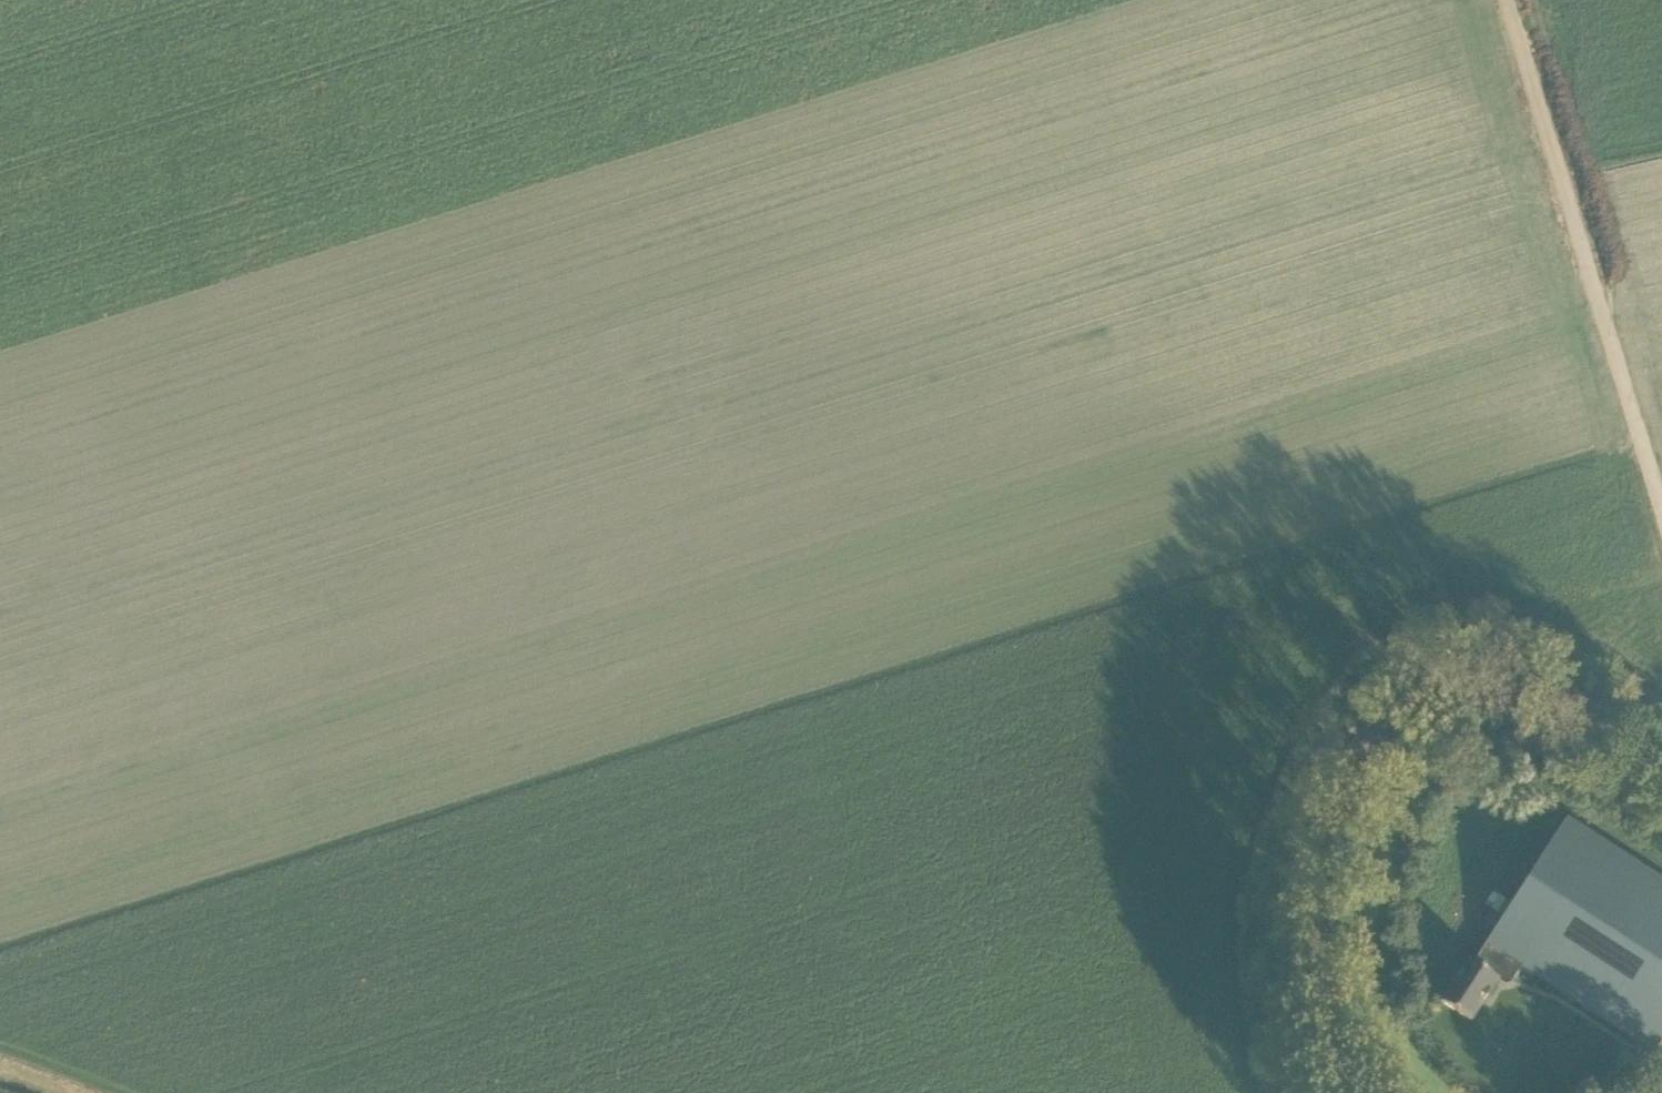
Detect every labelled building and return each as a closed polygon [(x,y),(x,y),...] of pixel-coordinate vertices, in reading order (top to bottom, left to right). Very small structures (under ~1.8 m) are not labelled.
[(1568,817),(1487,942),(1490,945),(1478,963),(1469,957),(1463,967),(1459,965),(1450,979),(1454,981),(1441,1001),(1472,1020),(1499,977),(1493,973),(1505,954),(1653,1050),(1661,1036),(1661,878),(1568,817)] [(1655,1083),(1648,1092),(1661,1092),(1661,1088),(1655,1083)]
